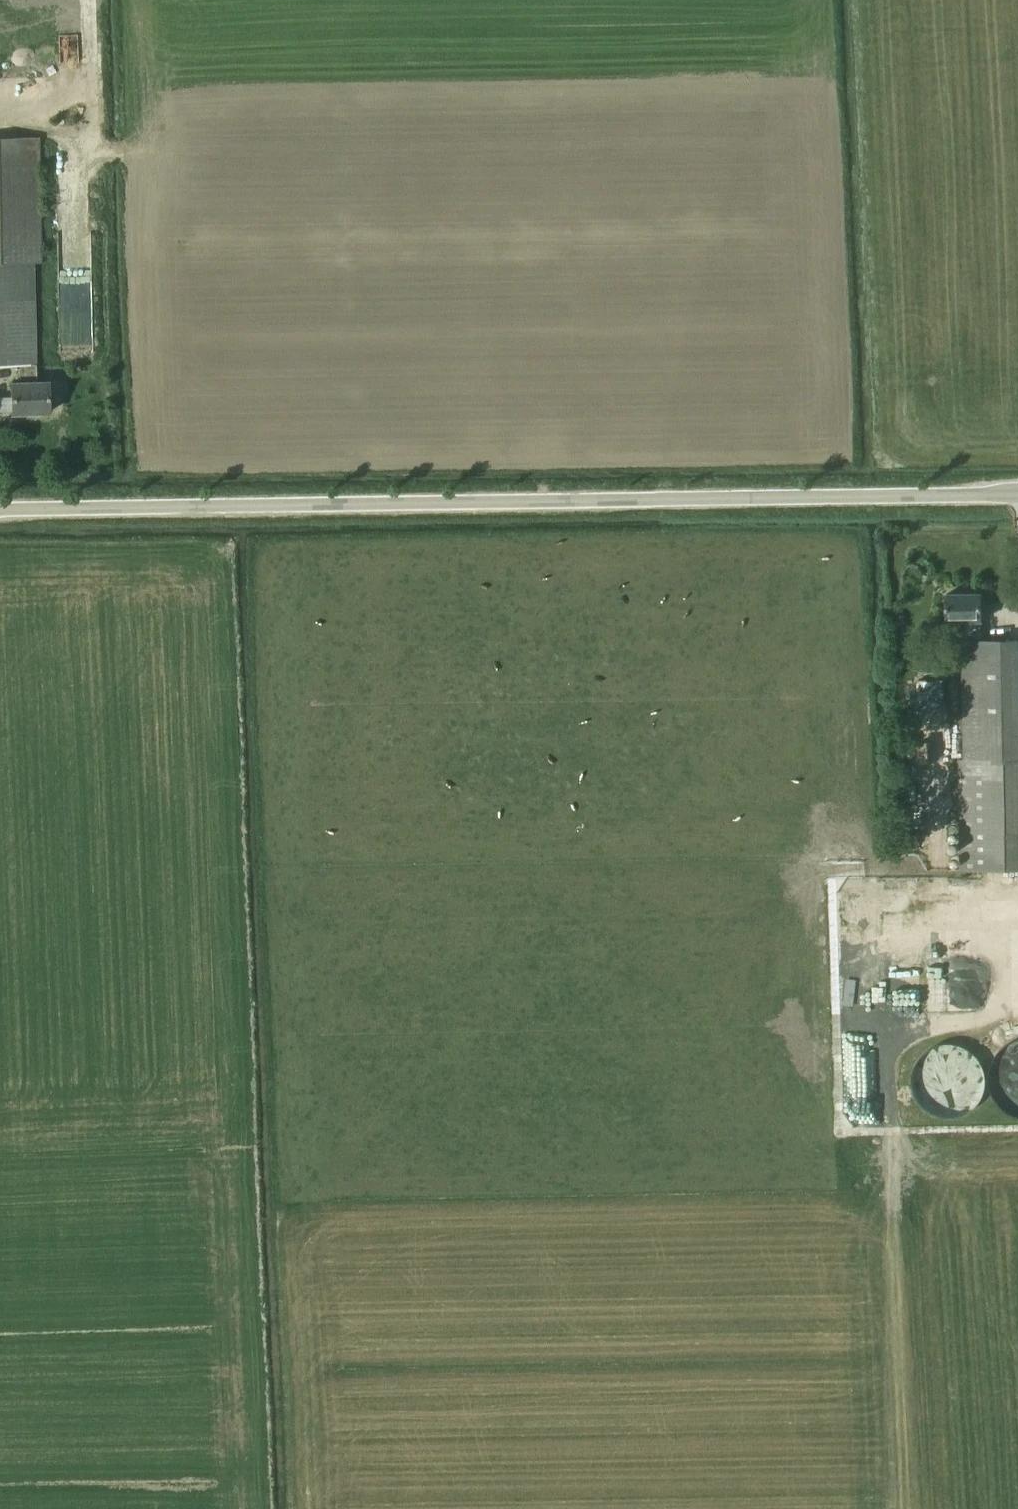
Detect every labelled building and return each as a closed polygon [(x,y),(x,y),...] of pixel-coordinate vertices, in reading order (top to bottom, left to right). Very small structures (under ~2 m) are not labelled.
[(12,382),(13,414),(49,413),(49,381),(38,381),(35,263),(42,263),(41,136),(0,137),(0,366),(20,366),(20,382),(12,382)] [(947,595),(947,622),(966,622),(965,640),(954,640),(954,649),(962,650),(963,760),(958,760),(960,869),(1017,870),(1017,640),(981,641),(981,622),(982,622),(982,594),(947,595)] [(829,886),(828,904),(849,904),(849,887),(829,886)] [(922,940),(882,940),(882,1001),(924,1000),(924,1010),(942,1010),(942,965),(954,965),(954,933),(922,934),(922,940)] [(928,1043),(919,1096),(975,1106),(984,1053),(928,1043)] [(1017,1109),(1017,1043),(997,1044),(1000,1110),(1017,1109)]
